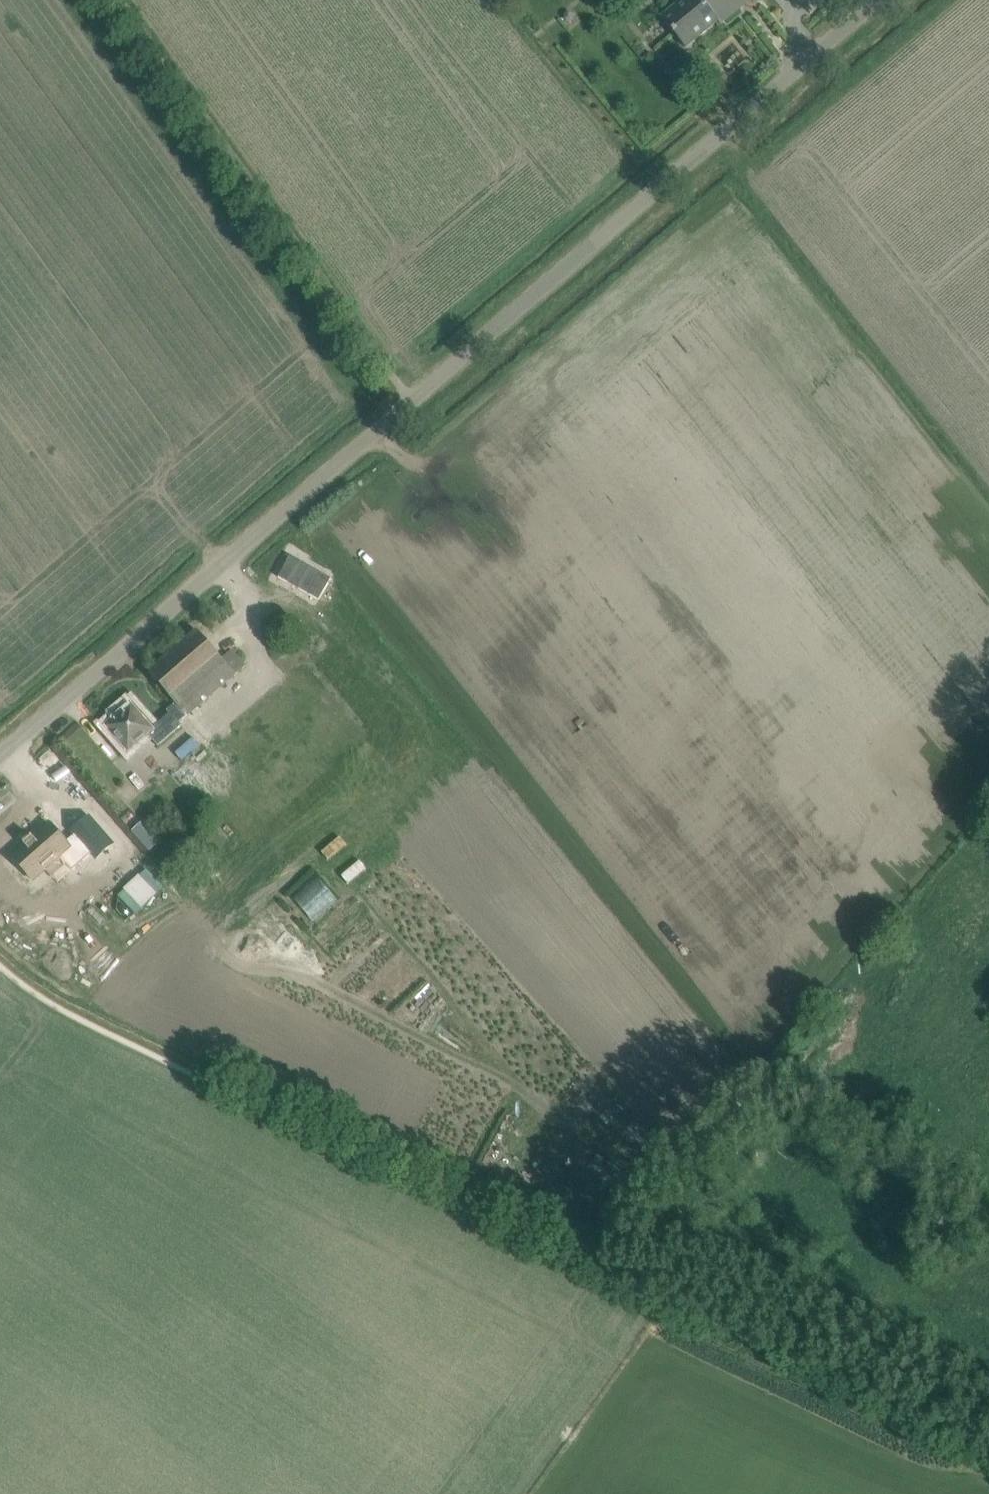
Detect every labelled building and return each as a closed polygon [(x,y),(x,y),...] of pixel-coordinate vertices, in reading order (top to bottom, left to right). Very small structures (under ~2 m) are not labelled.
[(702,0),(683,0),(661,18),(686,48),(719,21),(702,0)] [(719,21),(721,24),(751,0),(702,0),(719,21)] [(246,666),(245,665),(233,650),(222,658),(198,631),(149,673),(176,704),(187,717),(246,666)] [(120,716),(108,726),(121,741),(130,751),(148,736),(159,748),(183,726),(180,723),(187,717),(176,704),(167,711),(170,713),(152,729),(132,706),(129,708),(125,706),(119,711),(120,716)] [(29,843),(8,861),(28,885),(68,851),(96,884),(109,872),(115,880),(132,865),(87,813),(70,827),(77,835),(66,844),(55,831),(53,833),(48,826),(37,836),(35,834),(27,840),(29,843)]
